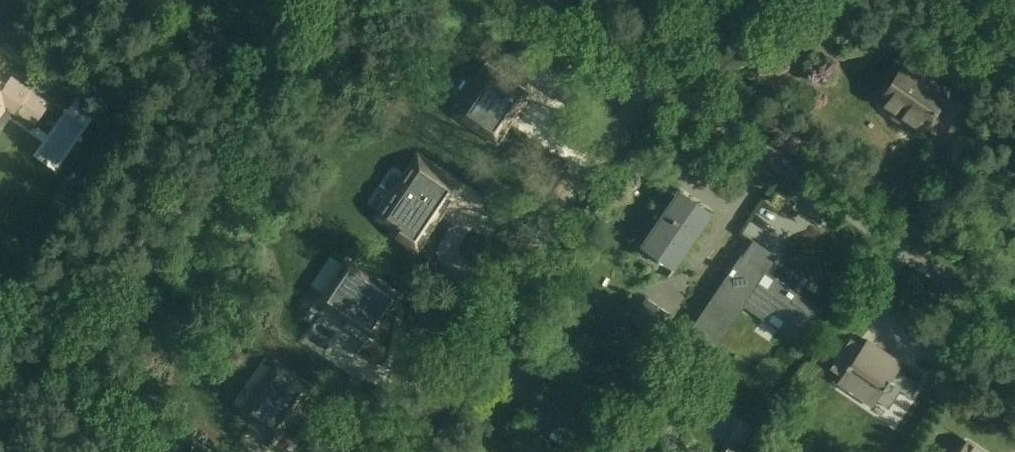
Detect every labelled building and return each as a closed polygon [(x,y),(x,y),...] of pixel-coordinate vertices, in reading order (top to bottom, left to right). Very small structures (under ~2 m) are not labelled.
[(876,107),(925,136),(951,91),(902,63),(876,107)] [(53,103),(0,66),(0,120),(11,105),(38,123),(53,103)] [(493,122),(511,106),(500,93),(507,86),(497,75),(471,97),(493,122)] [(681,271),(720,214),(681,187),(642,244),(681,271)] [(783,259),(756,238),(691,324),(715,343),(746,303),(800,343),(826,309),(774,270),(783,259)] [(393,279),(335,256),(316,302),(374,326),(393,279)] [(912,397),(926,376),(855,329),(830,367),(844,377),(838,386),(873,409),(880,399),(892,407),(903,391),(912,397)] [(282,423),(310,382),(283,363),(254,404),(282,423)] [(971,437),(960,451),(991,451),(971,437)]
